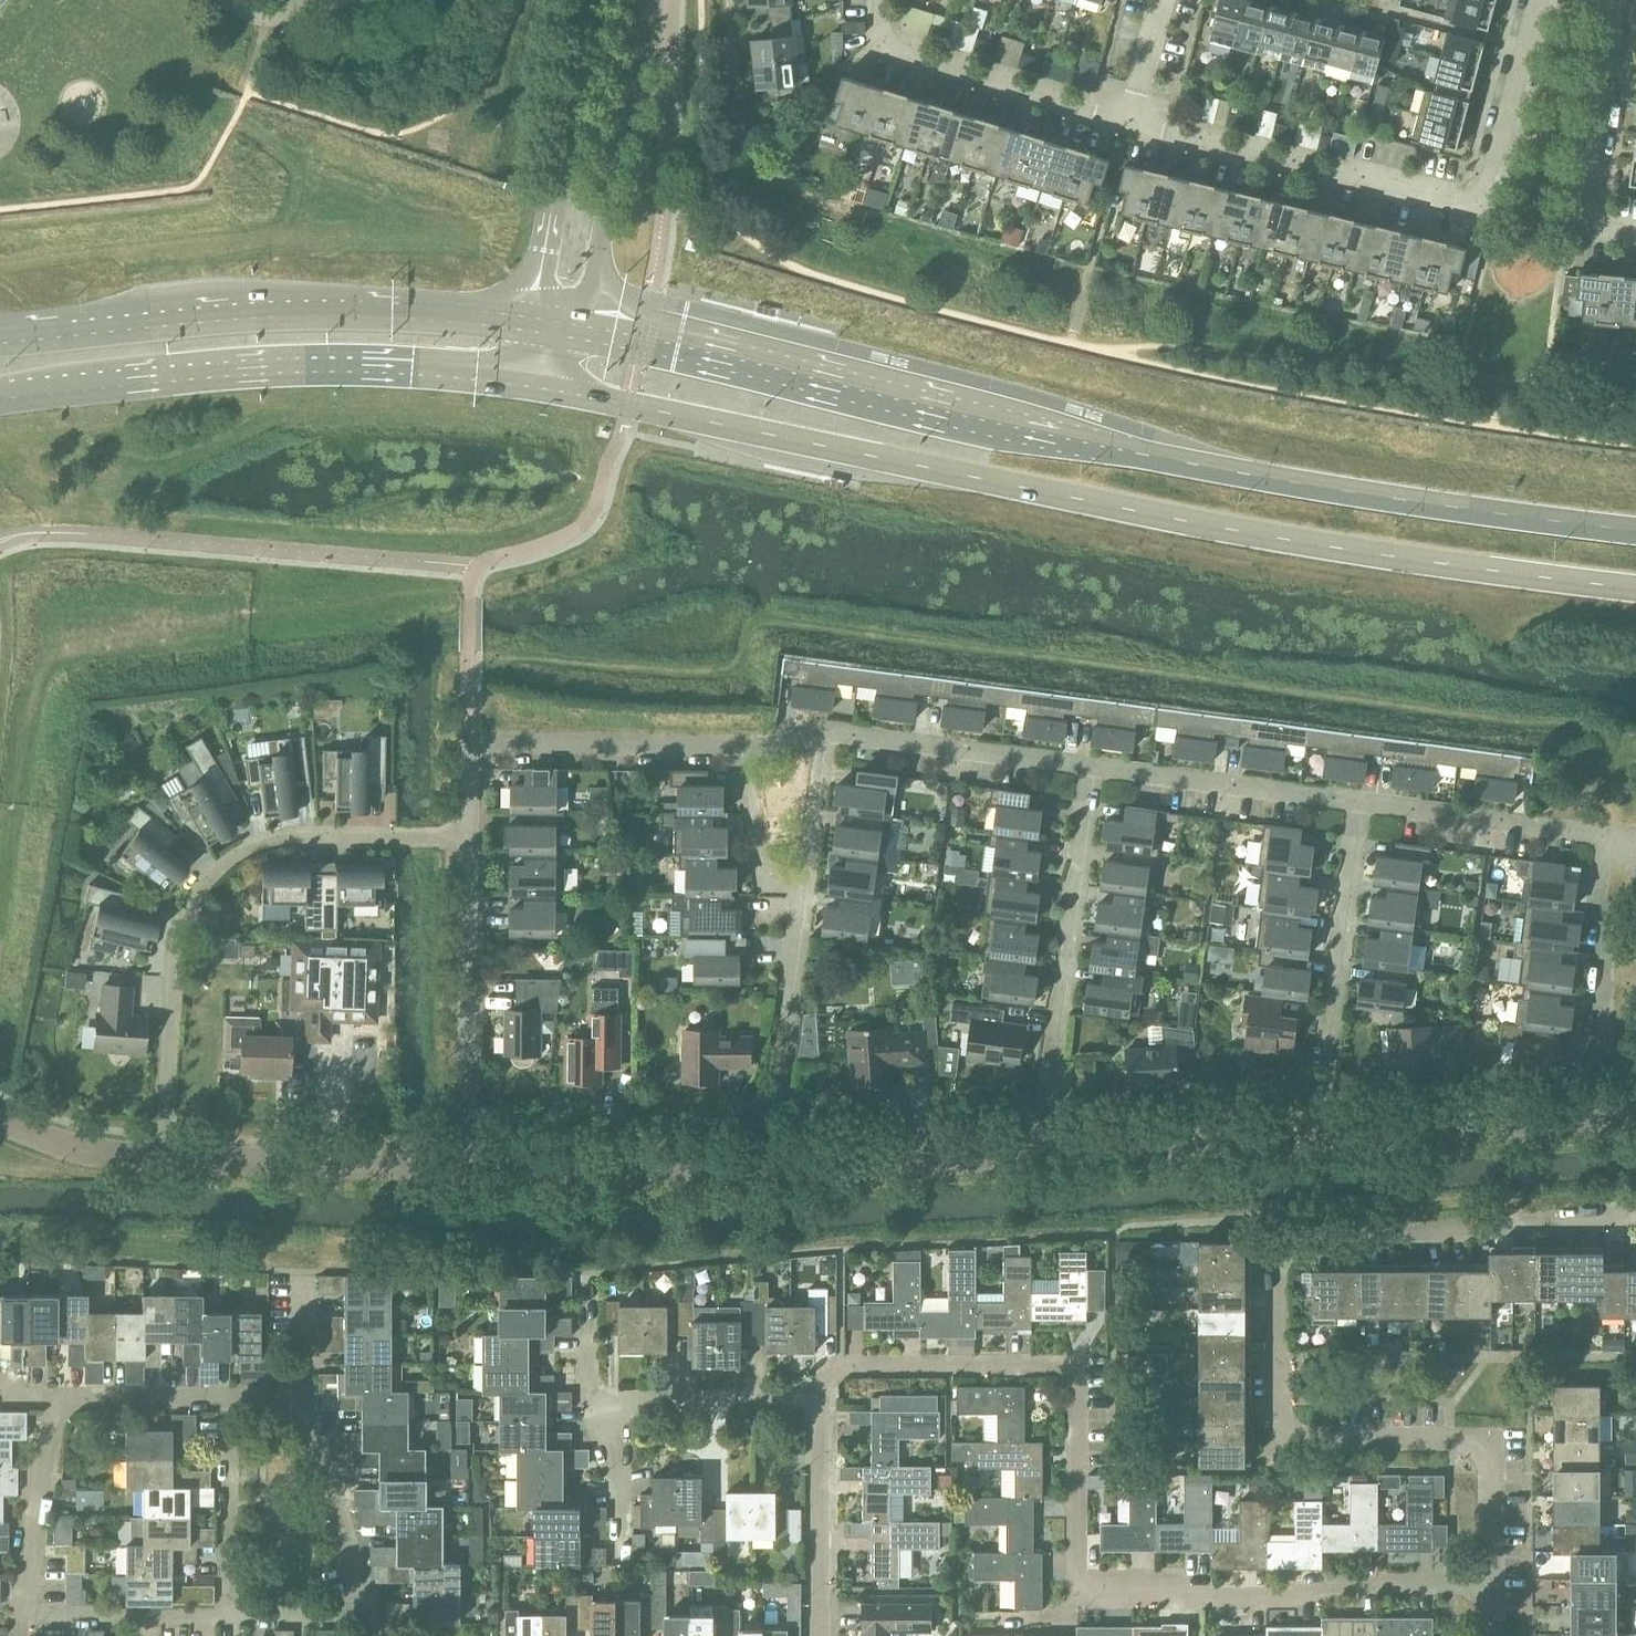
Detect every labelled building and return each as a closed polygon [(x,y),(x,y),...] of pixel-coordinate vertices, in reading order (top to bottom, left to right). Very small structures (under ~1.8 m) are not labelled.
[(772,21),(792,19),(791,0),(751,0),(751,5),(771,4),(771,5),(772,21)] [(1233,47),(1236,38),(1246,0),(1215,0),(1212,11),(1217,12),(1210,41),(1233,47)] [(1256,53),(1269,5),(1251,0),(1246,0),(1236,38),(1233,47),(1256,53)] [(1495,5),(1475,0),(1449,0),(1444,17),(1489,29),(1495,5)] [(1292,11),(1269,5),(1256,53),(1280,59),(1292,11)] [(1280,59),(1303,66),(1315,17),(1292,11),(1280,59)] [(1339,23),(1315,17),(1303,66),(1326,72),(1339,23)] [(754,40),(757,64),(796,60),(792,19),(772,21),(774,37),(773,37),(774,37),(754,40)] [(865,21),(847,21),(847,32),(865,33),(865,21)] [(931,23),(927,38),(938,41),(942,27),(931,23)] [(1362,29),(1339,23),(1326,72),(1349,78),(1362,29)] [(942,27),(938,41),(949,45),(953,30),(942,27)] [(1401,45),(1405,30),(1394,27),(1389,42),(1401,45)] [(1385,36),(1362,29),(1349,78),(1373,84),(1385,36)] [(843,48),(843,32),(833,32),(833,48),(843,48)] [(1449,32),(1443,56),(1479,66),(1485,42),(1449,32)] [(976,38),(972,52),(983,56),(987,41),(976,38)] [(987,41),(983,56),(994,59),(998,45),(987,41)] [(1401,45),(1389,42),(1385,58),(1397,61),(1401,45)] [(1022,52),(1018,67),(1029,70),(1033,56),(1022,52)] [(1033,56),(1029,70),(1040,74),(1045,59),(1033,56)] [(1455,84),(1473,89),(1479,66),(1443,56),(1434,92),(1451,97),(1455,84)] [(799,84),(796,60),(757,64),(760,89),(779,87),(780,87),(781,95),(800,93),(799,84)] [(1075,85),(1080,70),(1069,67),(1064,81),(1075,85)] [(860,130),(874,85),(864,82),(864,83),(843,76),(836,100),(843,102),(836,123),(849,127),(860,130)] [(1425,90),(1418,113),(1463,125),(1473,89),(1455,84),(1451,97),(1434,92),(1425,90)] [(872,134),(883,137),(897,92),(886,89),(886,90),(875,86),(874,85),(860,130),(861,131),(861,130),(872,133),(872,134)] [(1385,104),(1390,89),(1378,86),(1374,101),(1385,104)] [(897,92),(883,137),(894,140),(906,144),(920,100),(908,96),(897,92)] [(920,100),(906,144),(918,147),(918,148),(929,151),(943,107),(932,104),(920,100)] [(1385,104),(1374,101),(1370,117),(1381,120),(1385,104)] [(1201,120),(1205,105),(1194,102),(1190,117),(1201,120)] [(939,154),(951,158),(965,115),(953,111),(953,110),(943,107),(929,151),(939,155),(939,154)] [(1225,126),(1236,128),(1240,114),(1229,111),(1225,126)] [(1418,113),(1412,137),(1421,139),(1425,140),(1424,147),(1439,151),(1441,144),(1457,149),(1463,125),(1418,113)] [(1251,116),(1240,114),(1236,128),(1248,131),(1251,116)] [(965,115),(951,158),(964,162),(963,163),(974,166),(988,121),(978,118),(977,119),(965,115)] [(985,169),(997,174),(1011,129),(999,125),(988,121),(974,166),(985,170),(985,169)] [(1283,140),(1287,125),(1276,122),(1272,137),(1283,140)] [(1298,128),(1287,125),(1283,140),(1294,142),(1298,128)] [(1011,129),(997,174),(1009,178),(1019,182),(1034,136),(1023,132),(1023,133),(1011,129)] [(1334,132),(1333,136),(1329,151),(1353,157),(1358,138),(1334,132)] [(1318,148),(1329,151),(1333,136),(1322,134),(1318,148)] [(1030,185),(1042,189),(1056,143),(1044,139),(1034,136),(1019,182),(1030,185)] [(1056,143),(1042,189),(1054,193),(1065,196),(1079,150),(1069,147),(1056,143)] [(1090,154),(1090,153),(1079,150),(1065,196),(1075,200),(1076,199),(1088,203),(1095,182),(1103,184),(1110,160),(1090,154)] [(1146,170),(1126,164),(1119,189),(1127,191),(1122,213),(1135,216),(1146,219),(1157,172),(1146,169),(1146,170)] [(1146,219),(1156,221),(1157,222),(1157,221),(1169,224),(1180,178),(1168,175),(1168,174),(1157,172),(1146,219)] [(1192,230),(1204,183),(1193,180),(1193,181),(1180,178),(1169,224),(1181,227),(1181,228),(1192,230)] [(1214,186),(1204,183),(1192,230),(1203,233),(1203,232),(1215,235),(1227,189),(1214,186)] [(850,199),(861,202),(864,189),(854,186),(850,199)] [(887,192),(868,187),(864,203),(882,209),(887,192)] [(1239,242),(1250,194),(1239,192),(1227,189),(1215,235),(1228,239),(1239,242)] [(1261,197),(1250,194),(1239,242),(1249,244),(1250,244),(1262,247),(1273,200),(1261,197)] [(907,216),(911,204),(899,200),(895,212),(907,216)] [(1285,253),(1296,206),(1286,203),(1273,200),(1262,247),(1274,250),(1285,253)] [(1308,258),(1320,212),(1307,209),(1307,208),(1296,206),(1285,253),(1296,256),(1296,255),(1308,258)] [(924,211),(921,220),(926,221),(930,223),(933,214),(924,211)] [(1332,215),(1320,212),(1308,258),(1321,261),(1320,262),(1331,264),(1343,217),(1332,214),(1332,215)] [(1355,269),(1366,223),(1354,220),(1343,217),(1331,264),(1342,267),(1342,266),(1355,269)] [(1378,226),(1366,223),(1355,269),(1367,272),(1367,273),(1378,275),(1389,228),(1378,226)] [(1023,230),(1007,225),(1002,240),(1018,245),(1023,230)] [(1401,281),(1412,234),(1400,231),(1389,228),(1378,275),(1389,278),(1401,281)] [(1425,237),(1412,234),(1401,281),(1413,284),(1424,287),(1436,240),(1425,237)] [(1040,237),(1036,251),(1047,254),(1051,240),(1040,237)] [(1435,289),(1448,292),(1454,270),(1461,272),(1467,248),(1447,243),(1447,242),(1436,240),(1424,287),(1435,289)] [(1596,322),(1608,323),(1612,275),(1601,273),(1601,274),(1580,272),(1580,276),(1565,274),(1562,295),(1585,298),(1583,320),(1596,321),(1596,322)] [(1612,275),(1608,323),(1619,324),(1631,325),(1635,280),(1635,277),(1624,276),(1612,275)] [(1275,297),(1273,304),(1282,305),(1283,299),(1275,297)] [(1366,322),(1368,312),(1360,310),(1357,320),(1366,322)] [(1392,324),(1402,326),(1404,319),(1394,316),(1392,324)] [(1414,327),(1428,330),(1430,321),(1417,317),(1414,327)] [(836,682),(857,685),(859,668),(784,658),(782,674),(783,674),(782,675),(801,677),(800,685),(796,684),(793,704),(832,709),(836,682)] [(934,678),(859,668),(857,685),(879,688),(875,715),(914,720),(916,700),(913,700),(914,692),(932,695),(934,678)] [(986,702),(1007,705),(1009,688),(934,678),(932,695),(951,697),(950,705),(946,704),(943,724),(982,729),(986,702)] [(1084,698),(1009,688),(1007,705),(1029,707),(1025,735),(1064,740),(1066,720),(1063,720),(1064,712),(1082,715),(1084,698)] [(1159,708),(1084,698),(1082,715),(1101,717),(1100,725),(1096,724),(1093,744),(1132,749),(1136,722),(1157,725),(1159,708)] [(313,718),(329,718),(329,700),(313,700),(313,718)] [(1179,727),(1175,755),(1214,760),(1216,740),(1213,740),(1214,732),(1227,734),(1232,735),(1234,718),(1159,708),(1157,725),(1179,727)] [(313,728),(311,716),(303,717),(304,729),(313,728)] [(1309,728),(1234,718),(1232,735),(1240,736),(1251,737),(1250,745),(1246,744),(1243,764),(1282,769),(1286,742),(1307,745),(1309,728)] [(1384,738),(1309,728),(1307,745),(1329,747),(1325,775),(1364,780),(1366,760),(1363,760),(1364,752),(1382,754),(1384,738)] [(222,733),(227,747),(232,746),(227,731),(222,733)] [(1227,734),(1226,746),(1239,748),(1240,736),(1232,735),(1227,734)] [(384,785),(385,735),(367,735),(366,750),(323,750),(323,779),(335,779),(335,811),(367,811),(368,785),(384,785)] [(293,787),(310,785),(304,736),(285,738),(287,753),(244,758),(248,787),(260,785),(264,817),(296,813),(293,787)] [(212,755),(211,755),(200,737),(184,746),(203,778),(166,800),(180,824),(191,818),(207,846),(235,829),(222,807),(237,798),(212,755)] [(1459,748),(1384,738),(1382,754),(1401,757),(1400,765),(1396,764),(1393,784),(1432,789),(1436,762),(1457,764),(1459,748)] [(1536,758),(1459,748),(1457,764),(1479,767),(1475,795),(1514,800),(1516,780),(1513,780),(1514,772),(1531,774),(1530,782),(1532,782),(1536,758)] [(513,811),(534,812),(534,811),(556,811),(557,786),(565,786),(566,769),(535,769),(534,784),(514,784),(513,811)] [(703,770),(672,770),(671,786),(680,786),(680,812),(707,812),(707,813),(723,813),(723,786),(703,785),(703,770)] [(892,817),(897,776),(867,772),(865,787),(839,783),(838,791),(836,801),(842,802),(840,811),(861,814),(861,813),(883,816),(892,817)] [(1038,837),(1042,810),(1034,809),(1036,794),(992,788),(990,805),(999,806),(996,831),(1022,834),(1022,835),(1038,837)] [(167,892),(188,866),(167,850),(177,837),(138,806),(127,821),(139,830),(112,864),(135,881),(142,872),(167,892)] [(1108,847),(1129,849),(1159,853),(1165,812),(1134,807),(1132,822),(1106,819),(1104,837),(1109,837),(1108,847)] [(556,852),(556,827),(565,827),(565,811),(556,811),(534,811),(534,812),(534,825),(508,825),(508,843),(513,843),(513,853),(534,853),(534,852),(556,852)] [(662,811),(662,827),(676,827),(675,854),(680,854),(680,853),(711,853),(711,854),(727,854),(727,827),(707,827),(707,813),(707,812),(680,812),(662,811)] [(952,812),(951,825),(964,827),(966,814),(952,812)] [(839,825),(835,852),(856,855),(856,854),(886,858),(892,817),(883,816),(861,813),(861,814),(859,827),(839,825)] [(636,829),(636,816),(620,816),(620,829),(636,829)] [(1262,841),(1258,867),(1262,867),(1263,867),(1263,866),(1294,870),(1293,871),(1310,873),(1313,846),(1293,844),(1295,829),(1294,829),(1264,825),(1262,841)] [(998,847),(995,872),(994,872),(1021,876),(1021,877),(1037,879),(1041,851),(1020,849),(1022,835),(1022,834),(996,831),(991,830),(989,846),(998,847)] [(1375,882),(1396,885),(1396,884),(1418,887),(1421,862),(1430,863),(1432,847),(1402,843),(1400,858),(1379,855),(1375,882)] [(1210,848),(1197,846),(1195,857),(1208,859),(1210,848)] [(1103,887),(1123,890),(1123,889),(1154,893),(1159,853),(1129,849),(1127,863),(1106,860),(1103,887)] [(513,894),(534,894),(534,893),(565,893),(565,852),(556,852),(534,852),(534,853),(534,866),(513,866),(513,894)] [(689,869),(688,894),(715,894),(715,895),(731,895),(731,886),(737,886),(737,868),(711,868),(711,854),(711,853),(680,853),(680,854),(680,869),(689,869)] [(945,865),(951,866),(958,867),(960,854),(946,853),(945,865)] [(830,893),(850,895),(872,897),(875,872),(884,873),(886,858),(856,854),(856,855),(854,868),(833,865),(830,893)] [(1562,879),(1564,865),(1519,859),(1517,875),(1525,876),(1521,902),(1526,902),(1526,901),(1557,905),(1557,906),(1573,909),(1573,903),(1576,903),(1578,886),(1576,886),(1576,881),(1562,879)] [(305,930),(321,930),(321,874),(306,874),(306,865),(262,865),(261,904),(305,904),(305,930)] [(321,874),(321,930),(336,930),(336,904),(380,904),(380,865),(335,865),(335,874),(321,874)] [(944,872),(978,877),(979,870),(945,865),(944,872)] [(1261,876),(1262,867),(1258,867),(1253,866),(1252,875),(1261,876)] [(1292,912),(1292,913),(1309,915),(1310,906),(1315,906),(1318,888),(1292,885),(1293,871),(1294,870),(1263,866),(1263,867),(1257,908),(1262,909),(1262,908),(1292,912)] [(984,913),(989,914),(989,913),(1020,917),(1020,918),(1036,920),(1040,893),(1019,890),(1021,877),(1021,876),(994,872),(995,872),(990,871),(984,913)] [(649,886),(647,873),(629,876),(631,888),(649,886)] [(1465,880),(1463,893),(1468,894),(1476,895),(1477,882),(1465,880)] [(150,951),(158,919),(133,913),(137,896),(89,884),(85,902),(99,905),(89,947),(117,954),(119,943),(150,951)] [(1396,884),(1396,885),(1394,898),(1374,896),(1370,923),(1391,926),(1391,925),(1421,929),(1427,888),(1418,887),(1396,884)] [(1149,934),(1154,893),(1123,889),(1123,890),(1121,904),(1101,901),(1097,928),(1118,931),(1118,930),(1149,934)] [(532,943),(532,935),(555,935),(555,909),(564,909),(565,893),(534,893),(534,894),(533,907),(513,907),(512,935),(517,935),(517,943),(532,943)] [(719,936),(719,937),(735,937),(736,909),(715,909),(715,895),(715,894),(688,894),(673,894),(673,910),(681,910),(681,936),(688,936),(692,936),(692,935),(719,936)] [(1468,894),(1467,905),(1478,907),(1479,895),(1476,895),(1468,894)] [(850,895),(848,909),(828,906),(824,933),(867,939),(870,913),(879,914),(881,898),(872,897),(850,895)] [(1206,901),(1194,900),(1193,911),(1205,913),(1206,901)] [(1555,920),(1557,906),(1557,905),(1526,901),(1526,902),(1524,917),(1516,916),(1513,942),(1516,942),(1525,943),(1556,947),(1555,948),(1572,950),(1573,941),(1578,942),(1580,931),(1579,931),(1581,923),(1555,920)] [(1235,906),(1212,903),(1210,921),(1232,925),(1235,906)] [(1291,953),(1291,954),(1308,956),(1311,929),(1291,926),(1292,913),(1292,912),(1262,908),(1262,909),(1256,949),(1261,950),(1261,949),(1291,953)] [(1019,958),(1018,959),(1035,962),(1038,934),(1018,931),(1020,918),(1020,917),(989,913),(989,914),(983,955),(988,955),(988,954),(1019,958)] [(1385,966),(1407,968),(1410,943),(1419,945),(1421,929),(1391,925),(1391,926),(1389,939),(1368,937),(1365,964),(1385,967),(1385,966)] [(1092,969),(1112,972),(1112,971),(1143,975),(1146,954),(1158,955),(1161,936),(1149,934),(1118,930),(1118,931),(1116,944),(1095,942),(1092,969)] [(1188,930),(1187,939),(1197,940),(1198,931),(1188,930)] [(696,963),(696,982),(739,982),(740,955),(719,955),(719,937),(719,936),(692,935),(692,936),(688,936),(688,962),(696,963)] [(378,945),(332,943),(294,942),(291,1008),(308,1008),(307,1039),(328,1040),(329,1019),(330,1019),(375,1021),(378,945)] [(1519,985),(1524,985),(1524,984),(1555,988),(1554,989),(1571,991),(1574,964),(1554,961),(1555,948),(1556,947),(1525,943),(1516,942),(1514,957),(1523,959),(1519,985)] [(1261,949),(1261,950),(1259,965),(1268,966),(1264,992),(1307,998),(1310,970),(1290,968),(1291,954),(1291,953),(1261,949)] [(610,970),(620,970),(634,970),(634,950),(610,950),(610,970)] [(988,954),(988,955),(982,996),(1034,1003),(1037,975),(1017,973),(1018,959),(1019,958),(988,954)] [(926,981),(925,959),(908,960),(910,983),(926,981)] [(1200,964),(1189,963),(1187,981),(1197,982),(1200,964)] [(1385,966),(1385,967),(1383,980),(1363,977),(1359,1005),(1401,1010),(1405,984),(1414,985),(1416,970),(1407,968),(1385,966)] [(1474,978),(1488,979),(1489,967),(1476,966),(1474,978)] [(66,984),(84,985),(85,972),(67,971),(66,984)] [(1141,989),(1143,975),(1112,971),(1112,972),(1110,985),(1090,982),(1086,1010),(1129,1016),(1129,1014),(1139,1015),(1142,989),(1141,989)] [(661,977),(661,991),(677,991),(677,977),(661,977)] [(562,979),(524,978),(524,1010),(507,1010),(506,1054),(512,1054),(513,1059),(515,1062),(519,1065),(523,1066),(527,1065),(531,1062),(534,1059),(535,1054),(541,1055),(541,1012),(558,1012),(562,979)] [(1524,985),(1522,998),(1519,998),(1515,1024),(1527,1026),(1534,1027),(1533,1028),(1570,1033),(1573,1005),(1553,1003),(1554,989),(1555,988),(1524,984),(1524,985)] [(144,1053),(146,1017),(130,1016),(132,987),(103,985),(101,1014),(97,1013),(94,1050),(144,1053)] [(1472,985),(1470,997),(1482,999),(1484,987),(1472,985)] [(564,1052),(567,1054),(567,1082),(576,1082),(580,1086),(589,1086),(593,1082),(602,1082),(602,1066),(620,1067),(620,1014),(619,1014),(619,988),(593,988),(593,1014),(591,1014),(591,1038),(567,1038),(567,1041),(564,1044),(564,1052)] [(640,996),(637,999),(637,1005),(640,1008),(645,1008),(649,1004),(649,999),(645,996),(640,996)] [(1292,1054),(1297,1019),(1280,1016),(1282,1000),(1246,996),(1244,1012),(1250,1013),(1246,1048),(1292,1054)] [(998,1009),(952,1002),(950,1020),(972,1023),(968,1058),(1004,1063),(1004,1059),(1020,1061),(1025,1026),(997,1022),(998,1009)] [(924,1032),(925,1047),(938,1046),(936,1016),(922,1017),(924,1032)] [(1182,1017),(1181,1028),(1194,1030),(1195,1018),(1182,1017)] [(289,1073),(290,1037),(259,1036),(259,1019),(225,1018),(224,1052),(241,1053),(240,1071),(246,1071),(249,1077),(258,1077),(261,1071),(289,1073)] [(1527,1026),(1515,1024),(1503,1023),(1501,1039),(1516,1041),(1513,1067),(1539,1070),(1550,1062),(1562,1064),(1564,1046),(1532,1041),(1533,1028),(1534,1027),(1527,1026)] [(1125,1050),(1128,1086),(1180,1082),(1178,1054),(1196,1053),(1194,1030),(1181,1028),(1166,1026),(1168,1048),(1125,1050)] [(1430,1061),(1463,1058),(1461,1027),(1434,1028),(1434,1026),(1395,1028),(1396,1041),(1391,1047),(1392,1068),(1430,1066),(1430,1061)] [(891,1028),(849,1030),(852,1083),(870,1081),(870,1084),(892,1083),(892,1070),(894,1070),(893,1065),(926,1063),(925,1047),(924,1032),(891,1034),(891,1028)] [(751,1066),(752,1037),(718,1036),(718,1030),(685,1030),(685,1045),(682,1045),(682,1059),(685,1059),(684,1082),(692,1082),(696,1086),(706,1086),(710,1082),(718,1082),(718,1066),(751,1066)] [(1488,1064),(1473,1064),(1473,1079),(1488,1079),(1488,1064)] [(1139,1260),(1139,1241),(1116,1241),(1116,1260),(1139,1260)] [(1199,1242),(1199,1264),(1245,1264),(1245,1241),(1199,1242)] [(976,1293),(976,1301),(975,1301),(975,1328),(976,1328),(1032,1328),(1032,1319),(1031,1319),(1031,1291),(1031,1259),(1020,1259),(1020,1244),(1004,1245),(1004,1293),(976,1293)] [(949,1310),(921,1310),(920,1310),(920,1328),(919,1328),(919,1337),(976,1337),(976,1328),(975,1328),(975,1301),(976,1301),(976,1293),(976,1269),(976,1249),(949,1249),(949,1269),(949,1310)] [(1059,1291),(1031,1291),(1031,1319),(1032,1319),(1086,1319),(1086,1310),(1106,1310),(1106,1269),(1086,1269),(1086,1251),(1059,1251),(1059,1291)] [(1489,1251),(1489,1269),(1490,1269),(1490,1297),(1492,1297),(1492,1308),(1512,1308),(1512,1297),(1512,1251),(1489,1251)] [(1534,1251),(1512,1251),(1512,1297),(1534,1297),(1534,1251)] [(1557,1251),(1534,1251),(1534,1297),(1557,1297),(1557,1251)] [(1579,1251),(1557,1251),(1557,1297),(1579,1297),(1579,1251)] [(1603,1251),(1579,1251),(1579,1297),(1600,1297),(1601,1297),(1602,1268),(1603,1268),(1603,1251)] [(893,1300),(864,1300),(864,1328),(919,1328),(920,1328),(920,1310),(921,1310),(921,1260),(893,1260),(893,1300)] [(1245,1286),(1245,1264),(1199,1264),(1199,1286),(1245,1286)] [(1336,1323),(1336,1314),(1336,1268),(1313,1268),(1313,1323),(1336,1323)] [(1358,1269),(1336,1268),(1336,1314),(1358,1314),(1358,1269)] [(1600,1314),(1624,1314),(1624,1268),(1603,1268),(1602,1268),(1601,1297),(1600,1297),(1600,1314)] [(1635,1314),(1635,1268),(1624,1268),(1624,1314),(1635,1314)] [(173,1269),(173,1277),(181,1278),(181,1269),(173,1269)] [(1380,1269),(1358,1269),(1358,1314),(1380,1314),(1380,1269)] [(1402,1269),(1380,1269),(1380,1314),(1402,1315),(1402,1269)] [(1424,1269),(1402,1269),(1402,1315),(1424,1315),(1424,1269)] [(1446,1269),(1424,1269),(1424,1315),(1447,1315),(1446,1269)] [(1468,1269),(1446,1269),(1447,1315),(1469,1315),(1468,1269)] [(1489,1269),(1468,1269),(1469,1315),(1492,1315),(1492,1308),(1492,1297),(1490,1297),(1490,1269),(1489,1269)] [(343,1289),(343,1305),(389,1305),(389,1275),(318,1275),(318,1289),(343,1289)] [(502,1275),(501,1305),(547,1305),(548,1289),(572,1289),(572,1276),(547,1276),(502,1275)] [(1245,1308),(1245,1286),(1199,1286),(1199,1309),(1245,1308)] [(809,1305),(790,1305),(790,1350),(814,1350),(814,1333),(827,1333),(827,1328),(837,1328),(837,1299),(828,1299),(828,1288),(809,1288),(809,1305)] [(848,1305),(861,1305),(861,1292),(848,1292),(848,1305)] [(0,1294),(0,1340),(14,1340),(14,1365),(27,1365),(27,1294),(0,1294)] [(40,1340),(57,1340),(57,1294),(27,1294),(27,1365),(40,1365),(40,1340)] [(72,1365),(84,1365),(85,1365),(86,1311),(87,1311),(87,1294),(57,1294),(57,1340),(72,1340),(72,1365)] [(156,1340),(172,1341),(172,1294),(142,1294),(142,1311),(143,1311),(142,1365),(143,1365),(156,1365),(156,1340)] [(187,1365),(199,1365),(200,1365),(200,1311),(202,1311),(201,1294),(172,1294),(172,1341),(187,1341),(187,1365)] [(619,1300),(607,1300),(607,1334),(620,1334),(620,1350),(643,1350),(644,1305),(619,1305),(619,1300)] [(666,1305),(644,1305),(643,1350),(667,1350),(667,1333),(680,1333),(680,1300),(666,1300),(666,1305)] [(693,1300),(680,1300),(680,1333),(693,1333),(693,1366),(716,1366),(716,1319),(693,1319),(693,1300)] [(740,1319),(716,1319),(716,1366),(741,1366),(741,1333),(753,1333),(753,1300),(740,1300),(740,1319)] [(766,1300),(753,1300),(753,1333),(766,1333),(766,1350),(790,1350),(790,1305),(766,1305),(766,1300)] [(389,1333),(389,1305),(343,1305),(343,1320),(318,1320),(318,1333),(389,1333)] [(501,1305),(501,1332),(501,1333),(555,1334),(555,1335),(572,1335),(572,1321),(547,1320),(547,1305),(501,1305)] [(1245,1330),(1245,1308),(1199,1309),(1199,1331),(1245,1330)] [(115,1311),(87,1311),(86,1311),(85,1365),(84,1365),(84,1382),(98,1382),(98,1357),(115,1357),(115,1311)] [(143,1311),(142,1311),(115,1311),(115,1357),(129,1357),(129,1382),(143,1382),(143,1365),(142,1365),(143,1311)] [(229,1312),(202,1311),(200,1311),(200,1365),(199,1365),(199,1382),(213,1382),(214,1357),(229,1357),(229,1312)] [(258,1312),(229,1312),(229,1357),(245,1358),(245,1382),(258,1382),(258,1358),(259,1358),(258,1312)] [(1564,1329),(1564,1350),(1579,1350),(1579,1329),(1564,1329)] [(1245,1352),(1245,1330),(1199,1331),(1199,1352),(1245,1352)] [(555,1348),(555,1335),(555,1334),(501,1333),(501,1332),(484,1332),(484,1362),(530,1363),(530,1348),(555,1348)] [(389,1363),(389,1333),(318,1333),(318,1346),(343,1346),(344,1363),(389,1363)] [(448,1345),(448,1335),(440,1335),(440,1345),(448,1345)] [(1534,1349),(1535,1336),(1524,1336),(1523,1349),(1534,1349)] [(1480,1350),(1480,1337),(1469,1337),(1469,1341),(1469,1350),(1480,1350)] [(1386,1349),(1401,1349),(1401,1340),(1386,1340),(1386,1349)] [(1437,1350),(1446,1350),(1446,1341),(1446,1340),(1437,1341),(1437,1350)] [(1446,1341),(1446,1350),(1469,1350),(1469,1341),(1446,1341)] [(1245,1375),(1245,1352),(1199,1352),(1199,1375),(1245,1375)] [(1139,1355),(1127,1355),(1127,1366),(1139,1366),(1139,1355)] [(484,1391),(501,1392),(501,1390),(554,1391),(554,1390),(555,1379),(530,1379),(530,1363),(484,1362),(484,1391)] [(389,1389),(389,1363),(344,1363),(344,1377),(319,1377),(319,1391),(336,1391),(389,1390),(389,1389)] [(1245,1397),(1245,1375),(1199,1375),(1199,1397),(1245,1397)] [(422,1380),(422,1390),(432,1390),(432,1389),(432,1380),(422,1380)] [(1554,1384),(1554,1413),(1600,1413),(1600,1384),(1554,1384)] [(1025,1441),(1025,1385),(957,1385),(957,1413),(998,1413),(997,1440),(997,1441),(1025,1441)] [(361,1404),(361,1420),(406,1420),(406,1389),(389,1389),(389,1390),(336,1391),(336,1404),(361,1404)] [(501,1392),(501,1420),(547,1421),(548,1404),(572,1405),(572,1391),(554,1390),(554,1391),(501,1390),(501,1392)] [(938,1410),(938,1400),(938,1394),(881,1395),(881,1396),(881,1399),(881,1410),(872,1410),(850,1410),(850,1424),(872,1424),(872,1465),(899,1466),(899,1465),(899,1437),(939,1437),(939,1410),(938,1410)] [(872,1396),(872,1410),(881,1410),(881,1399),(881,1396),(872,1396)] [(1199,1397),(1199,1419),(1245,1419),(1245,1397),(1199,1397)] [(1134,1398),(1116,1399),(1116,1416),(1135,1416),(1134,1398)] [(459,1405),(459,1417),(459,1418),(473,1418),(473,1406),(459,1405)] [(450,1419),(450,1408),(439,1408),(439,1419),(450,1419)] [(11,1466),(11,1438),(25,1438),(25,1410),(0,1410),(0,1467),(11,1467),(11,1466)] [(1554,1413),(1554,1440),(1600,1440),(1600,1413),(1554,1413)] [(124,1428),(125,1457),(170,1457),(170,1443),(195,1443),(195,1414),(171,1414),(171,1428),(124,1428)] [(1245,1441),(1245,1419),(1199,1419),(1199,1441),(1245,1441)] [(336,1449),(353,1449),(406,1448),(406,1447),(406,1420),(361,1420),(361,1436),(336,1436),(336,1449)] [(450,1420),(436,1420),(436,1435),(450,1435),(450,1420)] [(501,1450),(518,1450),(518,1449),(572,1450),(572,1449),(572,1436),(547,1435),(547,1421),(501,1420),(501,1450)] [(1001,1469),(1001,1496),(1015,1496),(1015,1497),(1033,1497),(1033,1498),(1042,1498),(1042,1441),(1025,1441),(997,1441),(997,1440),(953,1440),(953,1460),(974,1460),(974,1469),(1001,1469)] [(1600,1468),(1600,1440),(1554,1440),(1554,1467),(1600,1468)] [(1245,1464),(1245,1441),(1199,1441),(1200,1464),(1245,1464)] [(81,1442),(65,1442),(66,1458),(81,1458),(81,1442)] [(1627,1442),(1627,1462),(1635,1462),(1635,1442),(1627,1442)] [(377,1462),(377,1477),(424,1477),(424,1447),(406,1447),(406,1448),(353,1449),(353,1462),(377,1462)] [(589,1449),(572,1449),(572,1450),(518,1449),(518,1450),(518,1477),(565,1478),(565,1462),(589,1462),(589,1449)] [(195,1486),(210,1486),(210,1470),(170,1470),(170,1457),(125,1457),(125,1488),(142,1488),(142,1487),(195,1487),(195,1486)] [(863,1522),(872,1522),(872,1521),(890,1520),(890,1492),(931,1492),(931,1465),(899,1465),(899,1466),(872,1465),(863,1465),(863,1522)] [(2,1522),(2,1521),(2,1493),(17,1493),(17,1466),(11,1466),(11,1467),(0,1467),(0,1522),(2,1522)] [(1600,1495),(1600,1468),(1554,1467),(1554,1495),(1600,1495)] [(1626,1469),(1626,1480),(1635,1480),(1635,1469),(1626,1469)] [(466,1478),(466,1470),(453,1470),(453,1478),(466,1478)] [(1185,1523),(1157,1523),(1156,1523),(1156,1550),(1210,1550),(1211,1550),(1212,1540),(1212,1482),(1212,1474),(1184,1474),(1185,1482),(1185,1523)] [(1268,1474),(1250,1474),(1249,1474),(1250,1488),(1268,1488),(1268,1474)] [(1367,1474),(1353,1474),(1353,1482),(1367,1482),(1367,1474)] [(942,1475),(941,1486),(951,1486),(952,1475),(942,1475)] [(1444,1475),(1432,1475),(1433,1482),(1432,1496),(1432,1497),(1445,1497),(1444,1475)] [(424,1506),(424,1505),(424,1477),(377,1477),(377,1493),(353,1493),(353,1506),(370,1506),(424,1506)] [(473,1477),(473,1486),(486,1486),(487,1477),(473,1477)] [(564,1493),(565,1478),(518,1477),(518,1507),(535,1507),(535,1506),(589,1507),(589,1506),(589,1494),(564,1493)] [(654,1521),(678,1521),(678,1477),(653,1477),(653,1494),(641,1494),(641,1526),(654,1526),(654,1521)] [(703,1477),(678,1477),(678,1521),(702,1521),(702,1541),(716,1541),(715,1508),(703,1508),(703,1477)] [(1304,1487),(1323,1487),(1323,1477),(1304,1477),(1304,1487)] [(75,1478),(60,1478),(61,1489),(75,1489),(75,1478)] [(1101,1550),(1156,1550),(1156,1523),(1157,1523),(1157,1482),(1129,1482),(1129,1523),(1101,1523),(1101,1550)] [(1350,1522),(1323,1522),(1322,1522),(1322,1550),(1323,1550),(1377,1550),(1377,1523),(1378,1523),(1378,1482),(1367,1482),(1353,1482),(1350,1482),(1350,1522)] [(1432,1497),(1432,1496),(1433,1482),(1406,1482),(1406,1523),(1378,1523),(1377,1523),(1377,1550),(1432,1550),(1432,1497)] [(210,1486),(195,1486),(195,1487),(142,1487),(142,1488),(142,1515),(188,1515),(188,1499),(213,1500),(213,1486),(210,1486)] [(94,1489),(85,1490),(77,1490),(77,1509),(94,1509),(94,1489)] [(727,1508),(715,1508),(716,1541),(727,1541),(727,1537),(752,1537),(752,1490),(727,1490),(727,1508)] [(775,1490),(752,1490),(752,1537),(775,1537),(775,1541),(788,1541),(788,1508),(775,1508),(775,1490)] [(1554,1495),(1554,1522),(1600,1522),(1600,1495),(1554,1495)] [(955,1496),(955,1508),(965,1508),(965,1496),(955,1496)] [(1033,1551),(1033,1498),(1033,1497),(1015,1497),(1015,1496),(1001,1496),(965,1496),(965,1508),(965,1523),(1006,1523),(1006,1551),(1006,1552),(1033,1552),(1033,1551)] [(1210,1568),(1267,1568),(1267,1541),(1268,1541),(1268,1499),(1240,1499),(1240,1540),(1212,1540),(1211,1550),(1210,1550),(1210,1568)] [(1323,1568),(1323,1550),(1322,1550),(1322,1522),(1323,1522),(1323,1499),(1295,1499),(1295,1541),(1268,1541),(1267,1541),(1267,1568),(1323,1568)] [(441,1505),(424,1505),(424,1506),(370,1506),(370,1519),(394,1519),(394,1536),(441,1536),(441,1505)] [(606,1506),(589,1506),(589,1507),(535,1506),(535,1507),(535,1537),(581,1537),(581,1520),(606,1520),(606,1506)] [(1631,1524),(1635,1523),(1635,1509),(1633,1509),(1626,1515),(1626,1524),(1631,1524)] [(130,1544),(142,1544),(142,1545),(195,1544),(195,1545),(213,1545),(212,1530),(188,1530),(188,1515),(142,1515),(142,1516),(130,1516),(130,1544)] [(939,1520),(890,1520),(872,1521),(872,1522),(872,1577),(878,1577),(878,1586),(899,1586),(899,1548),(939,1548),(939,1520)] [(1554,1551),(1571,1551),(1571,1550),(1600,1550),(1600,1549),(1600,1522),(1554,1522),(1554,1551)] [(470,1526),(470,1535),(483,1535),(483,1526),(470,1526)] [(72,1531),(55,1531),(55,1545),(72,1545),(72,1531)] [(646,1533),(633,1533),(633,1547),(646,1547),(646,1533)] [(370,1564),(387,1564),(441,1564),(441,1563),(441,1536),(394,1536),(394,1551),(370,1551),(370,1564)] [(581,1551),(581,1537),(535,1537),(535,1566),(581,1566),(581,1565),(606,1565),(606,1551),(581,1551)] [(713,1541),(702,1541),(702,1551),(702,1564),(713,1564),(713,1541)] [(125,1544),(124,1574),(171,1574),(171,1558),(196,1558),(195,1545),(195,1544),(142,1545),(142,1544),(130,1544),(125,1544)] [(53,1545),(53,1554),(66,1554),(84,1554),(84,1545),(72,1545),(55,1545),(53,1545)] [(1571,1550),(1571,1551),(1571,1578),(1616,1578),(1616,1549),(1600,1549),(1600,1550),(1571,1550)] [(1042,1551),(1033,1551),(1033,1552),(1006,1552),(1006,1551),(974,1551),(974,1579),(1015,1579),(1015,1608),(1042,1608),(1042,1551)] [(412,1576),(412,1593),(457,1592),(458,1563),(441,1563),(441,1564),(387,1564),(387,1576),(412,1576)] [(784,1566),(784,1577),(793,1577),(793,1566),(784,1566)] [(583,1581),(594,1581),(594,1568),(583,1568),(583,1581)] [(702,1584),(715,1584),(715,1570),(702,1570),(702,1584)] [(171,1589),(171,1574),(124,1574),(124,1603),(171,1604),(171,1603),(214,1603),(213,1589),(171,1589)] [(1616,1605),(1616,1578),(1571,1578),(1571,1605),(1616,1605)] [(788,1583),(788,1595),(788,1625),(801,1625),(801,1620),(801,1586),(801,1583),(788,1583)] [(84,1603),(84,1589),(80,1589),(65,1589),(65,1603),(84,1603)] [(457,1623),(457,1592),(412,1593),(412,1608),(387,1608),(387,1622),(416,1622),(416,1623),(457,1623)] [(542,1614),(543,1635),(566,1635),(566,1628),(580,1628),(579,1595),(567,1595),(567,1614),(542,1614)] [(579,1595),(580,1628),(592,1628),(592,1635),(616,1635),(616,1599),(592,1599),(592,1595),(579,1595)] [(616,1599),(616,1635),(639,1635),(639,1628),(653,1628),(653,1595),(640,1595),(640,1599),(616,1599)] [(653,1595),(653,1628),(665,1628),(665,1635),(690,1635),(690,1614),(666,1614),(666,1595),(653,1595)] [(890,1631),(931,1631),(931,1604),(862,1604),(863,1635),(890,1635),(890,1631)] [(690,1635),(726,1635),(726,1609),(726,1605),(690,1605),(690,1614),(690,1635)] [(1616,1633),(1616,1605),(1571,1605),(1571,1633),(1616,1633)] [(726,1609),(726,1635),(763,1635),(763,1630),(740,1630),(740,1609),(726,1609)] [(542,1614),(519,1614),(519,1610),(506,1610),(506,1635),(543,1635),(542,1614)] [(489,1612),(488,1623),(498,1623),(498,1612),(489,1612)] [(1321,1625),(1322,1625),(1322,1635),(1377,1635),(1376,1617),(1321,1617),(1321,1625)] [(1376,1617),(1377,1635),(1432,1635),(1432,1617),(1376,1617)] [(763,1630),(763,1635),(801,1635),(801,1625),(788,1625),(788,1630),(763,1630)] [(1265,1635),(1266,1635),(1322,1635),(1322,1625),(1321,1625),(1265,1625),(1265,1635)] [(1075,1635),(1076,1635),(1132,1635),(1132,1626),(1075,1626),(1075,1635)] [(1188,1627),(1132,1626),(1132,1635),(1188,1635),(1188,1627)]
